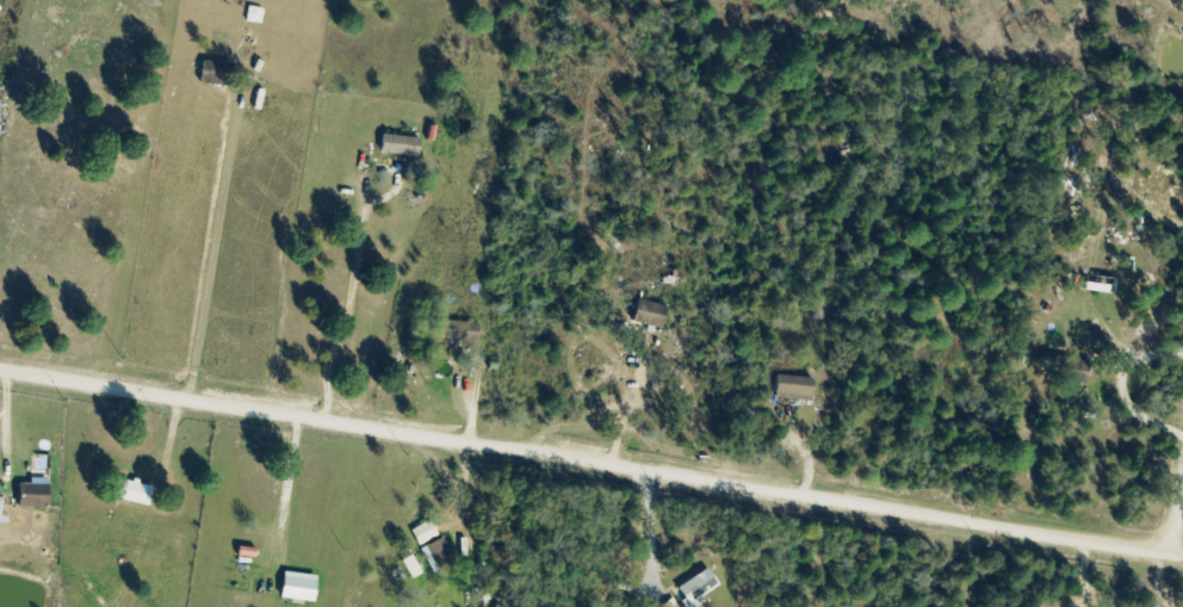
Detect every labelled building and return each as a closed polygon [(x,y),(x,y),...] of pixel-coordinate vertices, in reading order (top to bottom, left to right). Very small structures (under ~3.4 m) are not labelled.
[(198,84),(229,87),(232,64),(201,61),(198,84)] [(418,139),(381,135),(379,154),(416,157),(418,139)] [(631,323),(660,329),(664,306),(635,300),(631,323)] [(476,324),(439,320),(437,343),(474,347),(476,324)] [(774,399),(811,400),(811,377),(774,377),(774,399)] [(146,507),(151,488),(115,478),(110,497),(146,507)] [(47,485),(17,485),(17,508),(47,508),(47,485)] [(437,535),(429,520),(410,530),(418,545),(437,535)] [(453,563),(441,538),(420,549),(432,573),(453,563)] [(717,587),(706,569),(677,588),(687,605),(717,587)] [(312,601),(314,580),(281,576),(279,598),(312,601)] [(617,594),(611,606),(632,606),(634,601),(617,594)]
